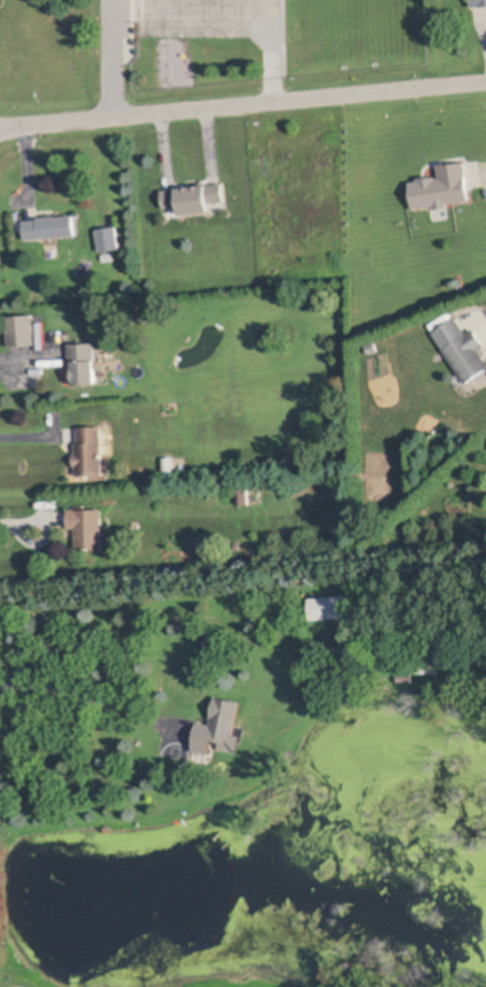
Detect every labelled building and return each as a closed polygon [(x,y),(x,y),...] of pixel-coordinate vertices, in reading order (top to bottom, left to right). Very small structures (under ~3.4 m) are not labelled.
[(465,161),(468,175),(466,175),(470,199),(448,202),(449,206),(434,209),(433,205),(414,208),(410,181),(419,180),(418,177),(429,175),(429,176),(436,175),(436,177),(440,176),(438,163),(452,161),(452,163),(465,161)] [(200,182),(207,181),(208,183),(223,182),(225,199),(209,201),(210,210),(181,214),(180,204),(164,206),(162,188),(178,186),(178,184),(186,183),(186,187),(200,185),(200,182)] [(75,215),(77,236),(27,240),(25,221),(39,219),(39,217),(56,216),(56,217),(75,215)] [(120,248),(100,250),(97,228),(117,225),(120,248)] [(36,342),(10,345),(7,316),(34,314),(36,342)] [(474,329),(485,346),(480,350),(485,358),(485,371),(468,384),(434,333),(457,317),(468,333),(474,329)] [(96,382),(70,383),(69,342),(95,341),(96,382)] [(380,350),(370,354),(367,346),(377,342),(380,350)] [(102,425),(103,475),(77,476),(77,466),(75,466),(75,453),(76,452),(76,442),(79,442),(78,426),(102,425)] [(249,504),(241,505),(240,488),(248,487),(249,504)] [(77,507),(78,511),(103,510),(103,539),(105,540),(105,546),(102,550),(96,550),(96,548),(77,549),(77,527),(69,527),(69,508),(77,507)] [(352,616),(313,619),(311,598),(350,594),(352,616)] [(440,674),(414,674),(414,663),(440,663),(440,674)] [(242,700),(234,743),(218,740),(214,760),(195,757),(199,733),(198,733),(200,720),(213,722),(214,717),(218,696),(242,700)]
